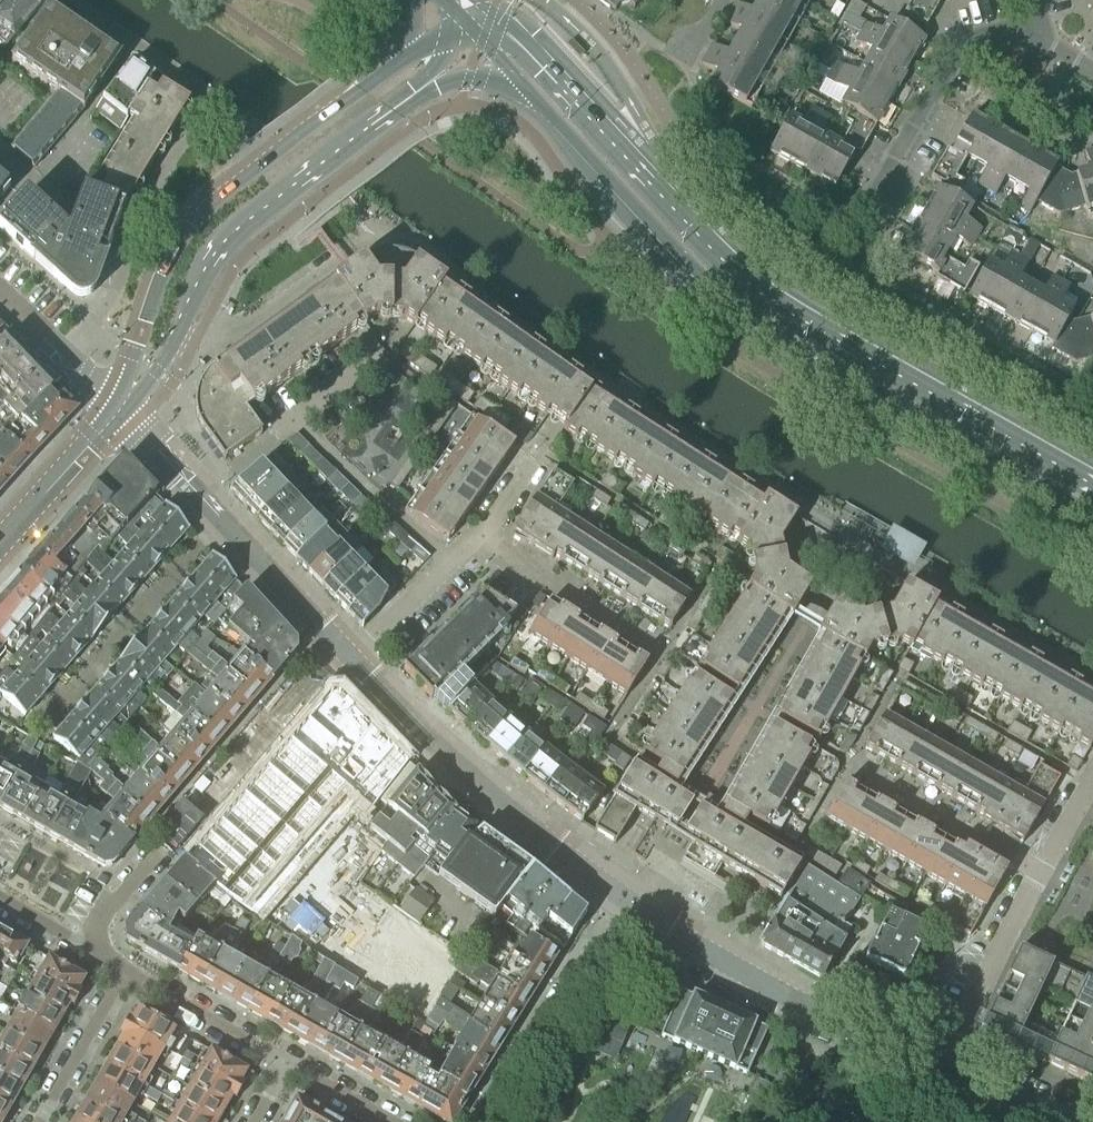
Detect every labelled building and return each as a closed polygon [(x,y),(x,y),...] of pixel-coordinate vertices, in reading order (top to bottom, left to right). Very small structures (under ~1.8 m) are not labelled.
[(38,0),(25,0),(4,27),(0,25),(0,51),(2,52),(14,38),(45,4),(38,0)] [(0,11),(0,25),(4,27),(25,0),(8,0),(0,11)] [(8,0),(0,0),(0,11),(8,0)] [(615,11),(620,6),(628,5),(634,9),(641,0),(601,0),(615,11)] [(758,2),(799,25),(802,20),(801,20),(810,4),(803,0),(760,0),(758,2)] [(904,14),(927,27),(941,1),(945,0),(912,0),(904,14)] [(736,4),(730,14),(787,46),(796,30),(799,25),(758,2),(752,13),(736,4)] [(12,61),(59,94),(81,113),(84,109),(120,57),(49,7),(12,61)] [(742,32),(734,45),(775,68),(778,62),(787,46),(730,14),(726,23),(742,32)] [(854,30),(861,34),(912,63),(925,41),(890,21),(883,34),(867,25),(859,21),(854,30)] [(873,53),(866,65),(900,84),(912,63),(861,34),(856,43),(873,53)] [(712,46),(707,56),(763,88),(772,71),(773,72),(775,68),(734,45),(729,55),(712,46)] [(763,88),(707,56),(702,65),(718,74),(711,86),(751,109),(755,104),(754,104),(763,88)] [(835,62),(830,72),(889,104),(900,84),(866,65),(860,76),(843,67),(835,62)] [(120,130),(129,117),(147,87),(152,79),(131,64),(102,101),(95,111),(120,130)] [(849,112),(876,127),(889,104),(830,72),(825,80),(826,81),(819,94),(849,111),(849,112)] [(92,179),(84,192),(125,208),(130,201),(135,193),(136,191),(141,183),(157,157),(162,149),(163,147),(168,139),(184,113),(188,105),(190,103),(161,86),(156,93),(147,87),(129,117),(138,123),(101,184),(92,179)] [(59,94),(47,108),(69,127),(81,113),(59,94)] [(47,108),(35,121),(57,141),(69,127),(47,108)] [(770,152),(792,165),(821,114),(812,109),(802,125),(789,118),(770,152)] [(830,142),(811,176),(835,189),(856,151),(861,154),(876,127),(849,112),(844,121),(852,126),(840,147),(830,142)] [(792,165),(811,176),(830,142),(820,136),(830,119),(821,114),(792,165)] [(957,193),(973,163),(994,127),(973,115),(952,152),(947,150),(931,178),(957,193)] [(35,121),(23,135),(45,155),(57,141),(35,121)] [(977,186),(985,191),(1015,139),(994,127),(973,163),(986,170),(977,186)] [(45,155),(23,135),(11,149),(34,168),(45,155)] [(1005,179),(1017,185),(1036,151),(1015,139),(985,191),(978,204),(987,210),(996,195),(1005,179)] [(1036,151),(1017,185),(1029,192),(1019,209),(1030,214),(1036,203),(1056,168),(1059,164),(1036,151)] [(1085,153),(1090,171),(1076,175),(1085,208),(1089,220),(1092,218),(1092,151),(1085,153)] [(1056,168),(1036,203),(1059,215),(1085,208),(1076,175),(1070,177),(1070,176),(1056,168)] [(1,197),(3,199),(10,191),(8,189),(9,189),(0,181),(0,199),(1,197)] [(938,188),(926,209),(976,238),(981,230),(965,220),(972,207),(938,188)] [(84,192),(81,201),(72,224),(71,226),(68,234),(63,229),(61,227),(58,224),(27,195),(15,208),(12,211),(0,224),(0,230),(33,261),(34,260),(52,276),(52,278),(72,296),(74,297),(76,299),(78,299),(80,300),(82,300),(84,300),(86,299),(88,298),(90,297),(91,295),(93,294),(94,292),(94,291),(119,224),(119,223),(122,216),(124,210),(125,209),(124,209),(125,208),(84,192)] [(926,209),(913,231),(948,250),(954,238),(971,248),(976,238),(926,209)] [(948,250),(913,231),(901,253),(938,274),(935,278),(964,295),(979,268),(969,262),(964,270),(943,258),(948,250)] [(990,309),(1011,321),(1030,287),(1019,281),(1038,246),(1030,241),(1020,259),(990,309)] [(700,809),(685,834),(704,845),(701,851),(780,899),(803,863),(743,827),(749,818),(769,829),(817,745),(817,743),(849,689),(871,651),(901,643),(1089,750),(1092,744),(1092,699),(935,608),(938,603),(938,604),(939,603),(906,585),(892,610),(862,618),(837,604),(819,634),(804,625),(793,618),(812,588),(787,572),(781,543),(797,518),(765,497),(765,498),(766,499),(763,503),(590,392),(588,393),(582,389),(572,382),(573,380),(443,289),(446,284),(447,285),(447,284),(417,262),(413,260),(411,259),(406,257),(403,256),(400,255),(394,254),(392,254),(386,255),(380,255),(374,257),(371,259),(364,262),(361,264),(338,281),(332,285),(333,286),(335,285),(337,289),(218,374),(215,370),(216,369),(215,368),(210,372),(208,374),(206,376),(204,378),(202,382),(201,384),(200,386),(198,390),(197,393),(196,397),(195,401),(195,404),(195,407),(195,410),(196,415),(196,418),(199,425),(200,428),(201,430),(224,462),(262,435),(246,412),(328,353),(367,326),(375,320),(406,320),(546,418),(549,415),(559,422),(566,426),(563,430),(626,471),(748,549),(754,580),(696,671),(643,753),(637,762),(636,762),(611,803),(594,831),(616,844),(636,811),(655,823),(658,818),(673,827),(678,830),(693,805),(688,802),(673,793),(683,777),(706,791),(729,805),(723,815),(719,821),(700,809)] [(969,297),(990,309),(1020,259),(1010,254),(1001,270),(988,263),(969,297)] [(1011,321),(1032,333),(1061,282),(1052,277),(1042,294),(1030,287),(1011,321)] [(1061,282),(1032,333),(1053,345),(1072,311),(1061,304),(1070,288),(1061,282)] [(1053,345),(1051,350),(1076,364),(1092,359),(1092,330),(1090,319),(1074,323),(1074,324),(1068,321),(1074,311),(1072,311),(1053,345)] [(9,335),(0,326),(0,347),(9,335)] [(9,401),(43,372),(9,335),(0,347),(0,410),(9,401)] [(398,357),(414,368),(421,358),(405,346),(398,357)] [(427,350),(421,358),(433,366),(439,359),(427,350)] [(421,358),(414,368),(430,379),(437,369),(433,366),(421,358)] [(0,410),(0,432),(8,425),(5,421),(11,416),(19,424),(58,387),(43,372),(9,401),(0,410)] [(435,383),(451,394),(458,384),(442,372),(435,383)] [(458,384),(451,394),(467,405),(474,395),(458,384)] [(0,433),(0,470),(11,479),(28,460),(74,409),(73,408),(73,404),(66,397),(60,397),(55,392),(59,388),(58,387),(19,424),(5,437),(0,433)] [(472,409),(488,420),(495,410),(479,399),(472,409)] [(450,401),(449,402),(390,486),(398,491),(457,406),(450,401)] [(495,410),(488,420),(504,431),(511,421),(495,410)] [(472,416),(438,464),(476,491),(510,443),(472,416)] [(509,435),(513,438),(522,444),(524,445),(525,445),(527,445),(528,444),(529,443),(534,436),(517,425),(509,435)] [(565,448),(555,441),(548,451),(558,458),(565,448)] [(322,460),(309,447),(302,455),(314,468),(322,460)] [(230,491),(246,507),(275,479),(270,474),(280,465),(271,456),(230,491)] [(314,468),(327,482),(336,473),(322,460),(314,468)] [(476,491),(438,464),(405,511),(443,538),(476,491)] [(118,468),(76,512),(112,543),(116,538),(123,530),(138,515),(156,496),(156,495),(131,468),(118,468)] [(11,479),(0,470),(0,491),(11,479)] [(246,507),(258,520),(298,483),(291,476),(285,470),(275,479),(246,507)] [(515,531),(535,543),(557,510),(574,484),(554,471),(515,531)] [(327,482),(339,494),(340,493),(349,485),(336,473),(327,482)] [(600,485),(609,491),(616,481),(607,475),(600,485)] [(616,481),(609,491),(618,497),(625,487),(616,481)] [(258,520),(271,533),(310,496),(304,490),(298,483),(258,520)] [(340,493),(352,506),(361,497),(349,485),(340,493)] [(596,491),(591,498),(606,508),(611,500),(596,491)] [(159,500),(156,496),(138,515),(141,519),(140,520),(172,549),(189,530),(166,506),(156,516),(149,510),(159,500)] [(271,533),(284,547),(313,519),(306,512),(316,503),(310,496),(271,533)] [(367,521),(371,517),(376,512),(361,497),(352,506),(367,521)] [(615,513),(629,523),(634,515),(619,506),(615,513)] [(284,547),(296,559),(335,523),(323,510),(313,519),(284,547)] [(371,517),(384,529),(391,522),(378,510),(376,512),(371,517)] [(535,543),(557,558),(579,524),(557,510),(535,543)] [(76,512),(38,555),(72,583),(74,580),(79,573),(82,569),(86,564),(90,557),(93,554),(97,556),(100,552),(103,553),(109,546),(112,543),(76,512)] [(657,522),(666,528),(673,517),(664,512),(657,522)] [(140,520),(141,519),(138,515),(123,530),(160,563),(172,549),(140,520)] [(634,515),(629,523),(644,532),(649,525),(634,515)] [(673,517),(666,528),(676,534),(682,523),(673,517)] [(384,529),(397,541),(404,534),(391,522),(384,529)] [(890,522),(877,546),(912,566),(925,542),(890,522)] [(296,559),(309,574),(349,538),(335,523),(296,559)] [(557,558),(576,570),(597,536),(579,524),(557,558)] [(123,530),(116,538),(128,548),(121,557),(146,579),(160,563),(123,530)] [(653,538),(668,547),(672,540),(657,530),(653,538)] [(397,541),(409,552),(417,546),(404,534),(397,541)] [(576,570),(595,582),(616,548),(597,536),(576,570)] [(309,574),(321,585),(359,548),(349,538),(309,574)] [(672,540),(668,547),(683,557),(687,550),(672,540)] [(112,549),(109,546),(103,553),(100,552),(97,556),(93,554),(90,557),(132,594),(146,579),(121,557),(114,564),(106,558),(112,549)] [(417,546),(409,552),(423,565),(430,557),(417,546)] [(321,585),(333,599),(372,561),(360,548),(359,548),(321,585)] [(595,582),(614,595),(636,561),(616,548),(595,582)] [(721,549),(715,558),(714,559),(722,564),(723,564),(724,564),(725,564),(726,563),(727,562),(732,555),(721,549)] [(38,555),(22,574),(47,596),(56,604),(61,597),(66,591),(72,583),(38,555)] [(691,562),(707,572),(711,565),(696,555),(691,562)] [(232,602),(243,590),(235,581),(213,556),(199,572),(224,594),(227,598),(232,602)] [(90,557),(86,564),(102,578),(95,586),(120,608),(132,594),(90,557)] [(333,599),(346,612),(385,575),(380,569),(372,561),(333,599)] [(614,595),(634,607),(656,574),(636,561),(614,595)] [(218,601),(224,594),(199,572),(186,587),(219,617),(232,602),(227,598),(221,604),(218,601)] [(723,572),(722,572),(711,589),(719,594),(730,577),(723,572)] [(83,576),(79,573),(74,580),(77,583),(83,576)] [(41,623),(42,622),(48,614),(51,611),(41,603),(47,596),(22,574),(6,591),(41,623)] [(634,607),(653,620),(675,586),(656,574),(634,607)] [(385,575),(346,612),(362,628),(378,611),(386,596),(396,586),(385,575)] [(77,583),(74,580),(72,583),(66,591),(71,595),(80,603),(105,625),(120,608),(95,586),(87,595),(77,585),(76,585),(77,583)] [(675,586),(653,620),(669,630),(691,597),(675,586)] [(186,587),(172,602),(197,624),(203,617),(209,623),(203,630),(206,632),(219,617),(186,587)] [(243,590),(232,602),(219,617),(206,632),(208,633),(217,622),(246,647),(271,620),(245,591),(244,592),(243,590)] [(17,633),(25,623),(35,631),(41,623),(6,591),(0,598),(0,618),(17,633)] [(66,591),(61,597),(75,608),(67,617),(93,640),(105,625),(80,603),(71,595),(66,591)] [(433,699),(433,698),(458,673),(509,622),(517,630),(523,620),(485,596),(482,593),(468,607),(472,611),(460,623),(456,619),(442,632),(447,636),(435,648),(430,644),(417,657),(421,662),(409,674),(404,670),(403,670),(432,699),(433,699)] [(708,595),(687,628),(694,632),(715,599),(708,595)] [(529,635),(545,645),(567,612),(551,601),(529,635)] [(158,619),(192,649),(193,648),(198,641),(189,633),(197,624),(172,602),(158,619)] [(545,645),(566,658),(587,625),(567,612),(545,645)] [(48,614),(42,622),(79,655),(93,640),(67,617),(61,624),(48,614)] [(2,651),(9,642),(18,649),(11,658),(14,660),(21,650),(27,642),(17,633),(0,618),(0,649),(2,651)] [(146,632),(171,654),(177,647),(187,655),(187,654),(192,649),(158,619),(146,632)] [(247,659),(271,681),(295,653),(294,653),(294,646),(295,645),(271,620),(246,647),(253,653),(247,659)] [(42,622),(41,623),(35,631),(30,638),(66,670),(79,655),(42,622)] [(566,658),(587,672),(608,638),(587,625),(566,658)] [(158,671),(167,678),(173,671),(163,663),(171,654),(146,632),(133,648),(158,671)] [(193,648),(205,659),(220,671),(255,700),(271,681),(247,659),(243,655),(230,670),(206,649),(215,639),(208,633),(206,632),(198,641),(193,648)] [(679,654),(679,655),(691,638),(683,633),(677,643),(676,644),(676,646),(676,648),(676,650),(677,651),(677,653),(679,654)] [(30,638),(27,642),(21,650),(25,653),(22,657),(53,685),(66,670),(30,638)] [(587,672),(603,682),(625,649),(608,638),(587,672)] [(133,648),(120,662),(129,671),(145,685),(147,683),(152,688),(159,680),(160,682),(164,677),(166,678),(167,678),(158,671),(133,648)] [(192,649),(187,654),(211,675),(201,687),(209,694),(238,719),(255,700),(220,671),(205,659),(193,648),(192,649)] [(625,649),(603,682),(626,697),(648,664),(625,649)] [(21,650),(14,660),(12,662),(21,669),(14,677),(39,700),(53,685),(22,657),(25,653),(21,650)] [(509,666),(515,671),(524,676),(529,669),(514,659),(509,666)] [(914,666),(903,660),(899,667),(899,668),(899,669),(899,670),(899,671),(900,671),(901,672),(908,677),(914,666)] [(662,665),(659,671),(656,675),(663,680),(674,663),(673,662),(671,661),(669,661),(668,661),(666,662),(665,663),(663,664),(662,665)] [(113,671),(106,678),(140,708),(146,700),(138,693),(145,685),(129,671),(120,662),(113,671)] [(488,672),(494,676),(500,667),(494,663),(488,672)] [(500,667),(494,676),(507,684),(513,675),(500,667)] [(14,677),(5,670),(3,674),(0,677),(0,693),(1,694),(25,717),(39,700),(14,677)] [(536,677),(551,687),(556,679),(541,670),(536,677)] [(884,670),(884,671),(875,689),(882,693),(893,675),(884,670)] [(442,708),(448,713),(473,686),(472,687),(458,673),(433,698),(442,708)] [(106,678),(91,695),(118,715),(118,716),(126,706),(127,707),(128,721),(140,708),(106,678)] [(523,682),(517,678),(511,688),(517,692),(523,682)] [(556,679),(551,687),(566,696),(570,689),(556,679)] [(527,684),(524,688),(537,696),(543,688),(530,680),(527,684)] [(653,681),(631,713),(639,718),(660,685),(653,681)] [(901,690),(916,699),(920,691),(904,682),(900,690),(901,690)] [(448,713),(466,730),(491,702),(473,686),(448,713)] [(215,828),(184,864),(215,888),(224,896),(229,899),(231,901),(232,901),(245,909),(258,917),(284,887),(357,801),(370,812),(408,763),(382,736),(360,713),(359,713),(335,688),(291,740),(215,828)] [(537,696),(524,688),(519,697),(532,705),(537,696)] [(184,723),(174,736),(202,761),(220,740),(167,698),(157,689),(151,696),(184,723)] [(948,699),(957,705),(964,694),(954,689),(948,699)] [(173,690),(167,698),(220,740),(238,719),(209,694),(195,711),(173,690)] [(566,703),(548,691),(541,701),(559,713),(566,703)] [(574,702),(589,711),(594,704),(579,694),(574,702)] [(871,694),(862,711),(869,716),(879,699),(871,694)] [(964,694),(957,705),(967,710),(973,700),(964,694)] [(91,695),(79,709),(108,735),(105,738),(110,743),(120,730),(112,723),(115,719),(118,716),(118,715),(91,695)] [(924,704),(940,713),(944,705),(929,696),(924,704)] [(466,730),(485,746),(509,718),(491,702),(466,730)] [(594,704),(589,711),(604,721),(609,714),(594,704)] [(560,721),(567,726),(577,710),(570,705),(560,721)] [(944,705),(940,713),(955,721),(959,714),(944,705)] [(110,743),(105,738),(108,735),(79,709),(66,724),(100,754),(110,743)] [(577,710),(567,726),(573,730),(584,714),(577,710)] [(865,749),(892,764),(912,729),(885,714),(865,749)] [(582,727),(591,733),(600,738),(606,729),(588,717),(582,727)] [(485,746),(504,763),(528,734),(509,718),(485,746)] [(617,736),(624,741),(635,723),(628,719),(617,736)] [(964,726),(979,735),(983,728),(968,719),(964,726)] [(1007,733),(1016,739),(1023,728),(1013,722),(1007,733)] [(100,754),(66,724),(53,740),(78,760),(75,763),(88,768),(100,754)] [(535,725),(528,734),(504,763),(523,778),(546,750),(545,748),(537,742),(544,733),(535,725)] [(983,728),(979,735),(995,744),(999,736),(983,728)] [(1023,728),(1016,739),(1026,744),(1032,733),(1023,728)] [(892,764),(914,777),(934,742),(912,729),(892,764)] [(600,738),(591,733),(583,744),(592,750),(600,738)] [(849,734),(839,752),(841,752),(843,753),(844,753),(846,752),(848,751),(849,750),(850,749),(856,738),(849,734)] [(141,744),(145,747),(185,781),(202,761),(174,736),(161,751),(146,738),(141,744)] [(32,752),(37,743),(28,738),(13,764),(15,765),(11,772),(0,766),(0,807),(32,752)] [(1003,749),(1014,755),(1018,758),(1023,750),(1008,741),(1003,749)] [(914,777),(936,790),(956,755),(934,742),(914,777)] [(598,753),(615,764),(616,764),(622,754),(604,743),(598,753)] [(185,781),(145,747),(127,768),(138,777),(167,802),(185,781)] [(523,778),(542,794),(565,765),(546,750),(523,778)] [(22,822),(41,789),(25,780),(39,756),(32,752),(0,807),(0,809),(22,822)] [(616,764),(615,764),(613,766),(623,772),(630,760),(622,754),(616,764)] [(936,790),(958,802),(978,767),(956,755),(936,790)] [(1072,756),(1066,767),(1076,773),(1082,762),(1072,756)] [(834,759),(834,760),(824,778),(832,782),(838,771),(838,770),(839,768),(839,766),(838,765),(838,763),(837,761),(835,760),(834,759)] [(41,789),(22,822),(47,836),(84,770),(75,764),(75,765),(76,765),(64,787),(48,778),(47,779),(41,790),(41,789)] [(409,765),(408,764),(371,811),(372,812),(373,815),(378,819),(370,830),(365,826),(361,831),(385,848),(387,845),(390,847),(435,792),(417,773),(416,772),(409,765)] [(542,794),(562,809),(585,779),(565,765),(542,794)] [(958,802),(980,815),(1000,780),(978,767),(958,802)] [(1023,793),(1000,832),(1022,845),(1025,840),(1060,779),(1039,767),(1024,793),(1023,793)] [(47,836),(69,848),(87,815),(71,807),(90,773),(85,770),(84,770),(47,836)] [(101,781),(104,783),(150,822),(167,802),(138,777),(126,791),(106,775),(101,781)] [(585,779),(562,809),(582,823),(604,794),(585,779)] [(981,821),(1000,832),(1023,793),(1000,780),(980,815),(984,817),(981,821)] [(116,803),(104,817),(132,843),(150,822),(104,783),(99,789),(116,803)] [(821,783),(811,800),(819,804),(829,787),(821,783)] [(826,819),(852,834),(872,799),(845,784),(826,819)] [(435,792),(390,847),(403,857),(404,856),(421,868),(432,852),(424,846),(453,811),(435,792)] [(852,834),(874,846),(894,812),(872,799),(852,834)] [(819,804),(811,800),(801,817),(809,821),(819,804)] [(87,815),(69,848),(104,868),(111,866),(112,867),(132,843),(104,817),(93,807),(87,815)] [(424,846),(432,852),(448,864),(438,877),(494,918),(506,901),(508,903),(534,870),(482,832),(469,844),(465,841),(475,828),(457,814),(453,811),(424,846)] [(874,846),(896,859),(916,824),(894,812),(874,846)] [(799,822),(788,841),(796,845),(806,827),(799,822)] [(896,859),(919,872),(938,837),(916,824),(896,859)] [(379,854),(380,853),(381,853),(384,848),(361,832),(331,874),(354,890),(379,854)] [(919,872),(941,885),(960,850),(938,837),(919,872)] [(804,856),(820,867),(826,857),(810,847),(804,856)] [(941,885),(963,897),(985,858),(966,847),(963,851),(960,850),(941,885)] [(826,857),(820,867),(836,877),(842,867),(826,857)] [(985,858),(963,897),(947,924),(970,937),(1007,871),(985,858)] [(855,861),(851,867),(866,877),(870,870),(855,861)] [(219,903),(224,897),(183,865),(166,885),(196,909),(208,894),(219,903)] [(760,946),(784,959),(829,881),(808,867),(760,946)] [(534,870),(508,903),(518,912),(508,923),(515,930),(553,886),(534,870)] [(829,881),(784,959),(822,981),(852,929),(845,925),(870,886),(847,871),(838,886),(829,881)] [(874,882),(890,891),(894,883),(879,874),(874,882)] [(894,883),(890,891),(905,900),(910,892),(894,883)] [(166,885),(142,913),(168,934),(172,927),(177,917),(184,923),(196,909),(166,885)] [(553,886),(515,930),(522,936),(532,924),(539,930),(547,919),(551,923),(570,900),(553,886)] [(401,910),(419,923),(434,903),(416,890),(401,910)] [(215,907),(221,912),(230,902),(229,901),(224,897),(219,903),(215,907)] [(918,897),(914,904),(914,905),(929,914),(934,906),(918,897)] [(547,919),(539,930),(549,939),(564,950),(587,914),(570,900),(551,923),(547,919)] [(907,909),(896,902),(890,914),(880,932),(873,947),(865,963),(903,981),(910,965),(911,966),(918,949),(914,947),(917,940),(916,940),(922,929),(902,920),(907,909)] [(128,943),(178,971),(196,941),(172,927),(168,934),(142,913),(126,932),(128,943)] [(234,931),(241,935),(243,936),(250,923),(241,918),(234,931)] [(476,920),(455,949),(465,957),(486,928),(476,920)] [(178,971),(203,986),(233,932),(233,931),(226,927),(214,949),(197,940),(196,941),(178,971)] [(482,943),(510,960),(541,981),(557,955),(535,935),(519,953),(508,946),(511,942),(491,929),(482,943)] [(203,986),(227,999),(245,967),(228,957),(240,936),(241,935),(234,931),(233,931),(233,932),(203,986)] [(8,959),(8,960),(16,965),(26,947),(0,932),(0,954),(8,959)] [(250,1012),(272,1025),(290,992),(275,984),(285,965),(289,967),(292,961),(296,961),(300,953),(299,949),(301,944),(292,937),(286,948),(284,950),(278,961),(250,1012)] [(286,948),(277,943),(270,956),(271,956),(278,961),(284,950),(286,948)] [(1016,958),(1001,992),(1033,1007),(1041,990),(1058,997),(1069,974),(1032,956),(1032,955),(1019,949),(1015,957),(1016,958)] [(4,967),(8,960),(8,959),(0,954),(0,964),(4,967)] [(245,967),(227,999),(250,1012),(278,961),(271,956),(266,965),(251,956),(245,967)] [(65,993),(78,1000),(82,994),(78,992),(84,980),(49,959),(42,971),(37,968),(33,975),(45,982),(43,984),(53,990),(56,986),(66,991),(65,993)] [(479,964),(475,970),(527,1003),(541,981),(510,960),(500,976),(479,964)] [(491,991),(480,1007),(512,1027),(527,1003),(475,970),(463,963),(456,974),(477,987),(479,983),(491,991)] [(272,1025),(295,1038),(335,969),(327,965),(325,969),(320,966),(309,986),(305,984),(298,997),(290,992),(272,1025)] [(8,989),(16,974),(8,969),(0,984),(8,989)] [(295,1038),(318,1051),(337,1019),(321,1010),(333,989),(339,993),(344,985),(353,991),(358,982),(335,969),(295,1038)] [(1092,1035),(1092,984),(1090,982),(1089,983),(1069,974),(1058,997),(1074,1005),(1066,1023),(1092,1035)] [(28,996),(63,1017),(70,1005),(74,1008),(78,1000),(65,993),(66,991),(56,986),(53,990),(43,984),(45,982),(33,975),(29,983),(33,986),(28,996)] [(449,986),(460,992),(463,987),(452,980),(449,986)] [(341,1064),(379,998),(379,997),(368,989),(359,1005),(356,1004),(345,1024),(337,1019),(318,1051),(341,1064)] [(661,1037),(687,1049),(708,1003),(694,997),(694,998),(681,992),(661,1037)] [(993,1038),(1030,1056),(1042,1032),(1025,1025),(1033,1007),(1001,992),(987,1022),(985,1021),(979,1033),(992,1040),(993,1038)] [(0,1002),(0,1003),(25,1017),(23,1021),(33,1026),(35,1022),(46,1028),(45,1030),(53,1034),(63,1017),(28,996),(23,994),(17,1004),(3,997),(0,1002)] [(341,1064),(364,1077),(382,1045),(367,1036),(379,1016),(379,1015),(386,1003),(379,998),(341,1064)] [(434,1008),(433,1010),(499,1049),(512,1027),(480,1007),(471,1021),(440,1001),(435,1009),(434,1008)] [(6,1033),(43,1053),(53,1034),(45,1030),(46,1028),(35,1022),(33,1026),(23,1021),(25,1017),(0,1003),(0,1014),(8,1019),(8,1020),(12,1023),(6,1033)] [(687,1049),(717,1062),(738,1017),(708,1003),(687,1049)] [(128,1020),(123,1029),(137,1037),(136,1038),(147,1044),(149,1040),(158,1045),(157,1048),(167,1054),(173,1045),(168,1042),(175,1031),(139,1010),(132,1022),(128,1020)] [(423,1027),(430,1033),(434,1036),(438,1029),(439,1029),(443,1023),(452,1029),(451,1031),(461,1038),(453,1052),(454,1052),(453,1054),(484,1073),(499,1049),(433,1010),(424,1025),(423,1027)] [(594,1032),(622,1045),(630,1028),(601,1015),(594,1032)] [(738,1017),(717,1062),(748,1076),(760,1047),(767,1031),(755,1025),(755,1024),(738,1017)] [(1077,1078),(1092,1045),(1092,1035),(1066,1023),(1058,1040),(1042,1032),(1030,1056),(1051,1065),(1050,1067),(1063,1073),(1063,1071),(1077,1078)] [(364,1077),(387,1091),(422,1029),(416,1025),(399,1054),(382,1045),(364,1077)] [(387,1091),(411,1104),(430,1072),(413,1062),(430,1033),(423,1027),(422,1029),(387,1091)] [(124,1036),(117,1048),(153,1069),(159,1058),(164,1060),(167,1054),(157,1048),(158,1045),(149,1040),(147,1044),(136,1038),(137,1037),(123,1029),(120,1034),(124,1036)] [(3,1055),(2,1057),(12,1063),(14,1059),(25,1064),(24,1066),(32,1071),(43,1053),(6,1033),(0,1044),(0,1054),(3,1055)] [(181,1044),(173,1057),(181,1061),(187,1051),(188,1049),(181,1044)] [(1077,1078),(1092,1085),(1092,1045),(1077,1078)] [(437,1060),(430,1072),(439,1077),(438,1079),(469,1097),(484,1073),(453,1054),(454,1052),(453,1052),(444,1047),(439,1057),(448,1062),(446,1065),(437,1060)] [(117,1048),(107,1066),(116,1072),(116,1074),(126,1079),(128,1076),(137,1081),(136,1083),(147,1090),(147,1089),(152,1081),(147,1079),(153,1069),(117,1048)] [(187,1051),(181,1061),(190,1066),(191,1065),(190,1064),(194,1057),(188,1053),(189,1052),(187,1051)] [(200,1060),(195,1069),(207,1076),(206,1077),(215,1082),(217,1079),(227,1084),(226,1086),(240,1094),(244,1086),(240,1084),(247,1072),(211,1052),(204,1063),(200,1060)] [(22,1090),(32,1071),(24,1066),(25,1064),(14,1059),(12,1063),(2,1057),(3,1055),(0,1054),(0,1077),(22,1090)] [(176,1071),(177,1069),(181,1061),(173,1057),(168,1066),(176,1071)] [(181,1061),(177,1069),(186,1074),(190,1066),(181,1061)] [(107,1066),(97,1084),(133,1104),(138,1095),(156,1105),(160,1097),(147,1089),(147,1090),(136,1083),(137,1081),(128,1076),(126,1079),(116,1074),(116,1072),(107,1066)] [(196,1078),(189,1090),(225,1110),(232,1098),(236,1100),(240,1094),(226,1086),(227,1084),(217,1079),(215,1082),(206,1077),(207,1076),(195,1069),(191,1075),(196,1078)] [(411,1104),(443,1121),(453,1121),(469,1097),(438,1079),(439,1077),(430,1072),(411,1104)] [(3,1103),(2,1105),(11,1109),(22,1090),(0,1077),(0,1101),(3,1103)] [(740,1117),(753,1121),(769,1085),(756,1080),(740,1117)] [(86,1102),(99,1109),(98,1111),(108,1117),(110,1113),(120,1118),(118,1121),(121,1121),(140,1121),(127,1114),(133,1104),(97,1084),(86,1102)] [(174,1105),(188,1113),(187,1114),(196,1119),(198,1116),(208,1121),(218,1121),(225,1110),(189,1090),(184,1100),(179,1097),(174,1105)] [(160,1097),(169,1101),(172,1096),(164,1091),(160,1097)] [(333,1121),(297,1100),(285,1121),(333,1121)] [(11,1109),(2,1105),(3,1103),(0,1101),(0,1121),(3,1121),(11,1109)] [(76,1120),(79,1121),(121,1121),(118,1121),(120,1118),(110,1113),(108,1117),(98,1111),(99,1109),(86,1102),(76,1120)] [(171,1121),(208,1121),(198,1116),(196,1119),(187,1114),(188,1113),(174,1105),(170,1112),(175,1115),(171,1121)] [(167,1120),(153,1112),(151,1115),(164,1121),(166,1121),(167,1120)]
